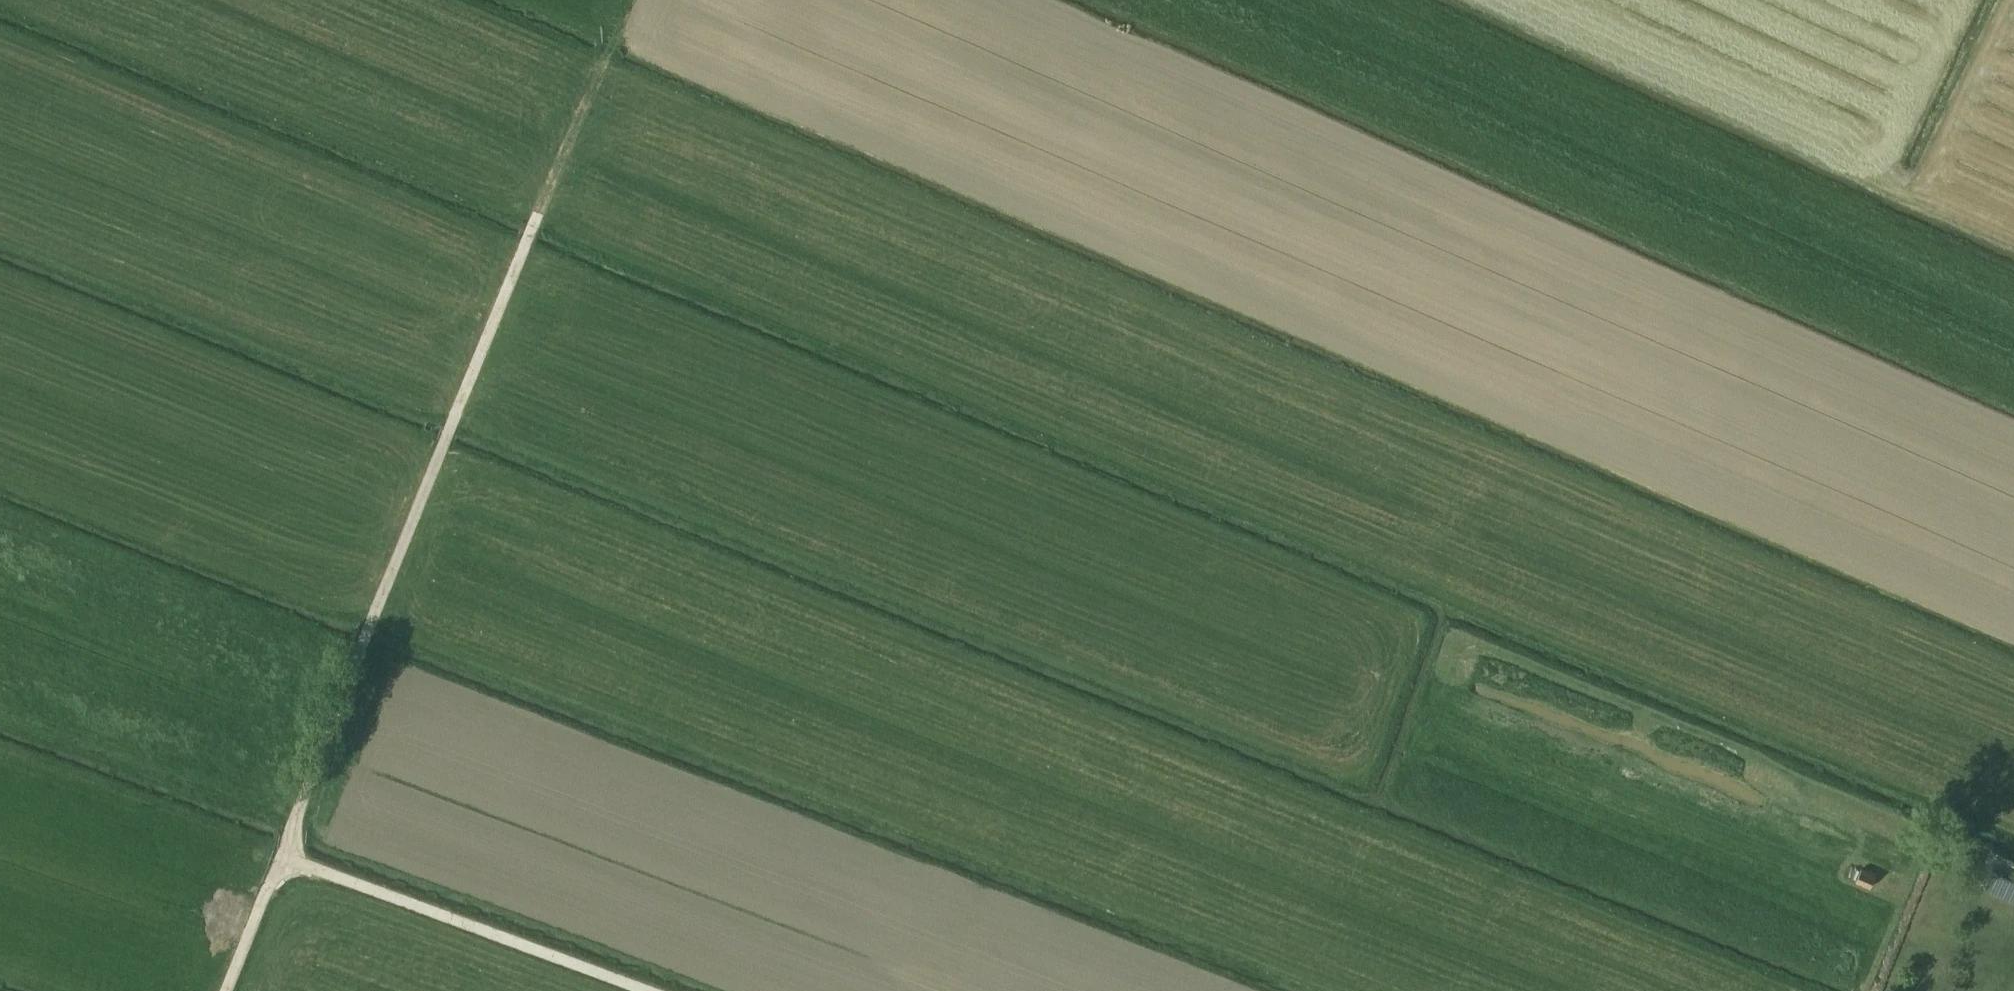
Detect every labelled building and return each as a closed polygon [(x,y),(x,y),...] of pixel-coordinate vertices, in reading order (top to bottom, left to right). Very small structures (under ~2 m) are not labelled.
[(1862,867),(1856,881),(1870,887),(1876,874),(1862,867)] [(1992,870),(1984,890),(2013,903),(2013,879),(1992,870)]
